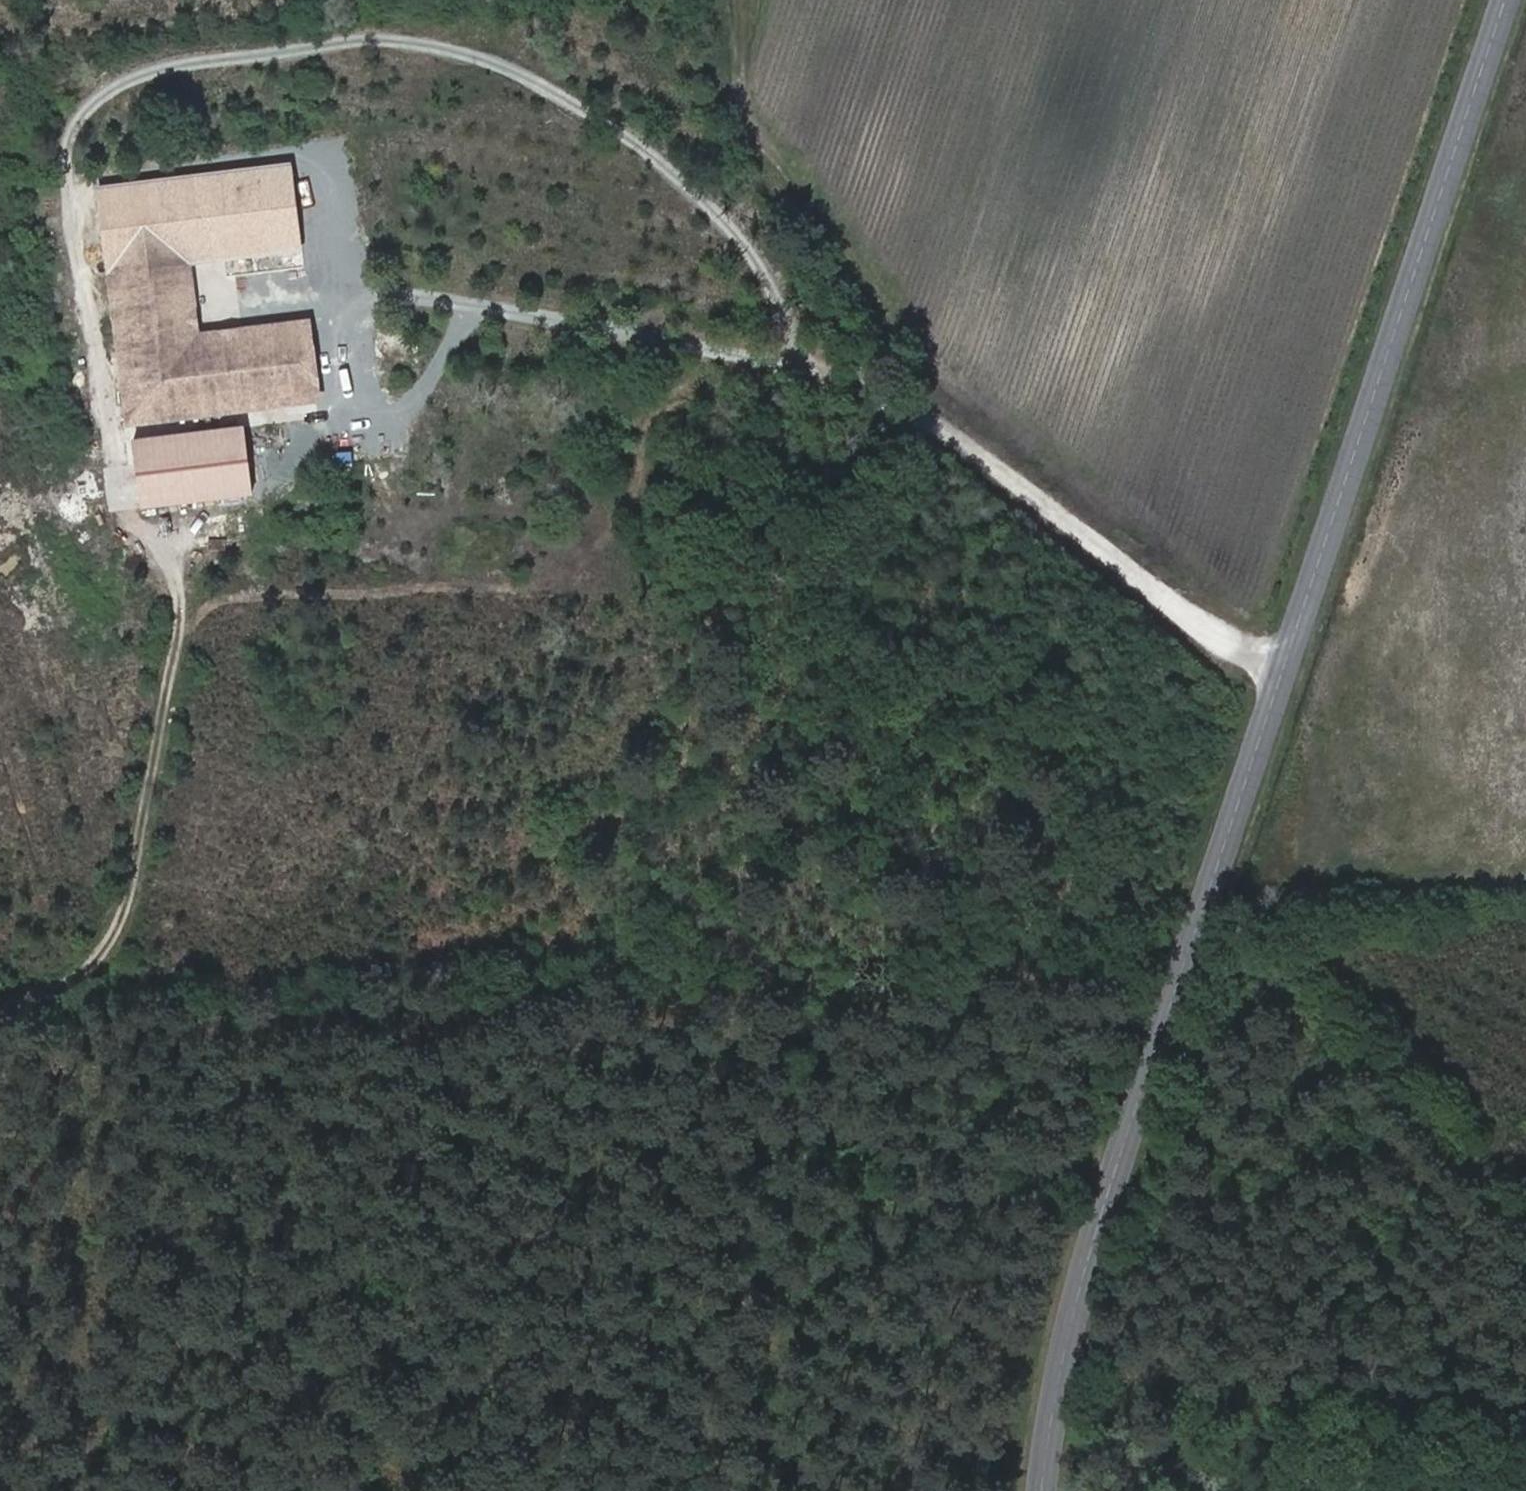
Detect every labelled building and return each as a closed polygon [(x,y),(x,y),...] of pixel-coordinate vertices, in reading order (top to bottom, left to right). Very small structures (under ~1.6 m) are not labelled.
[(196,336),(185,259),(301,241),(288,154),(90,184),(104,272),(126,424),(315,396),(304,320),(196,336)] [(245,435),(128,448),(137,522),(254,508),(245,435)]
